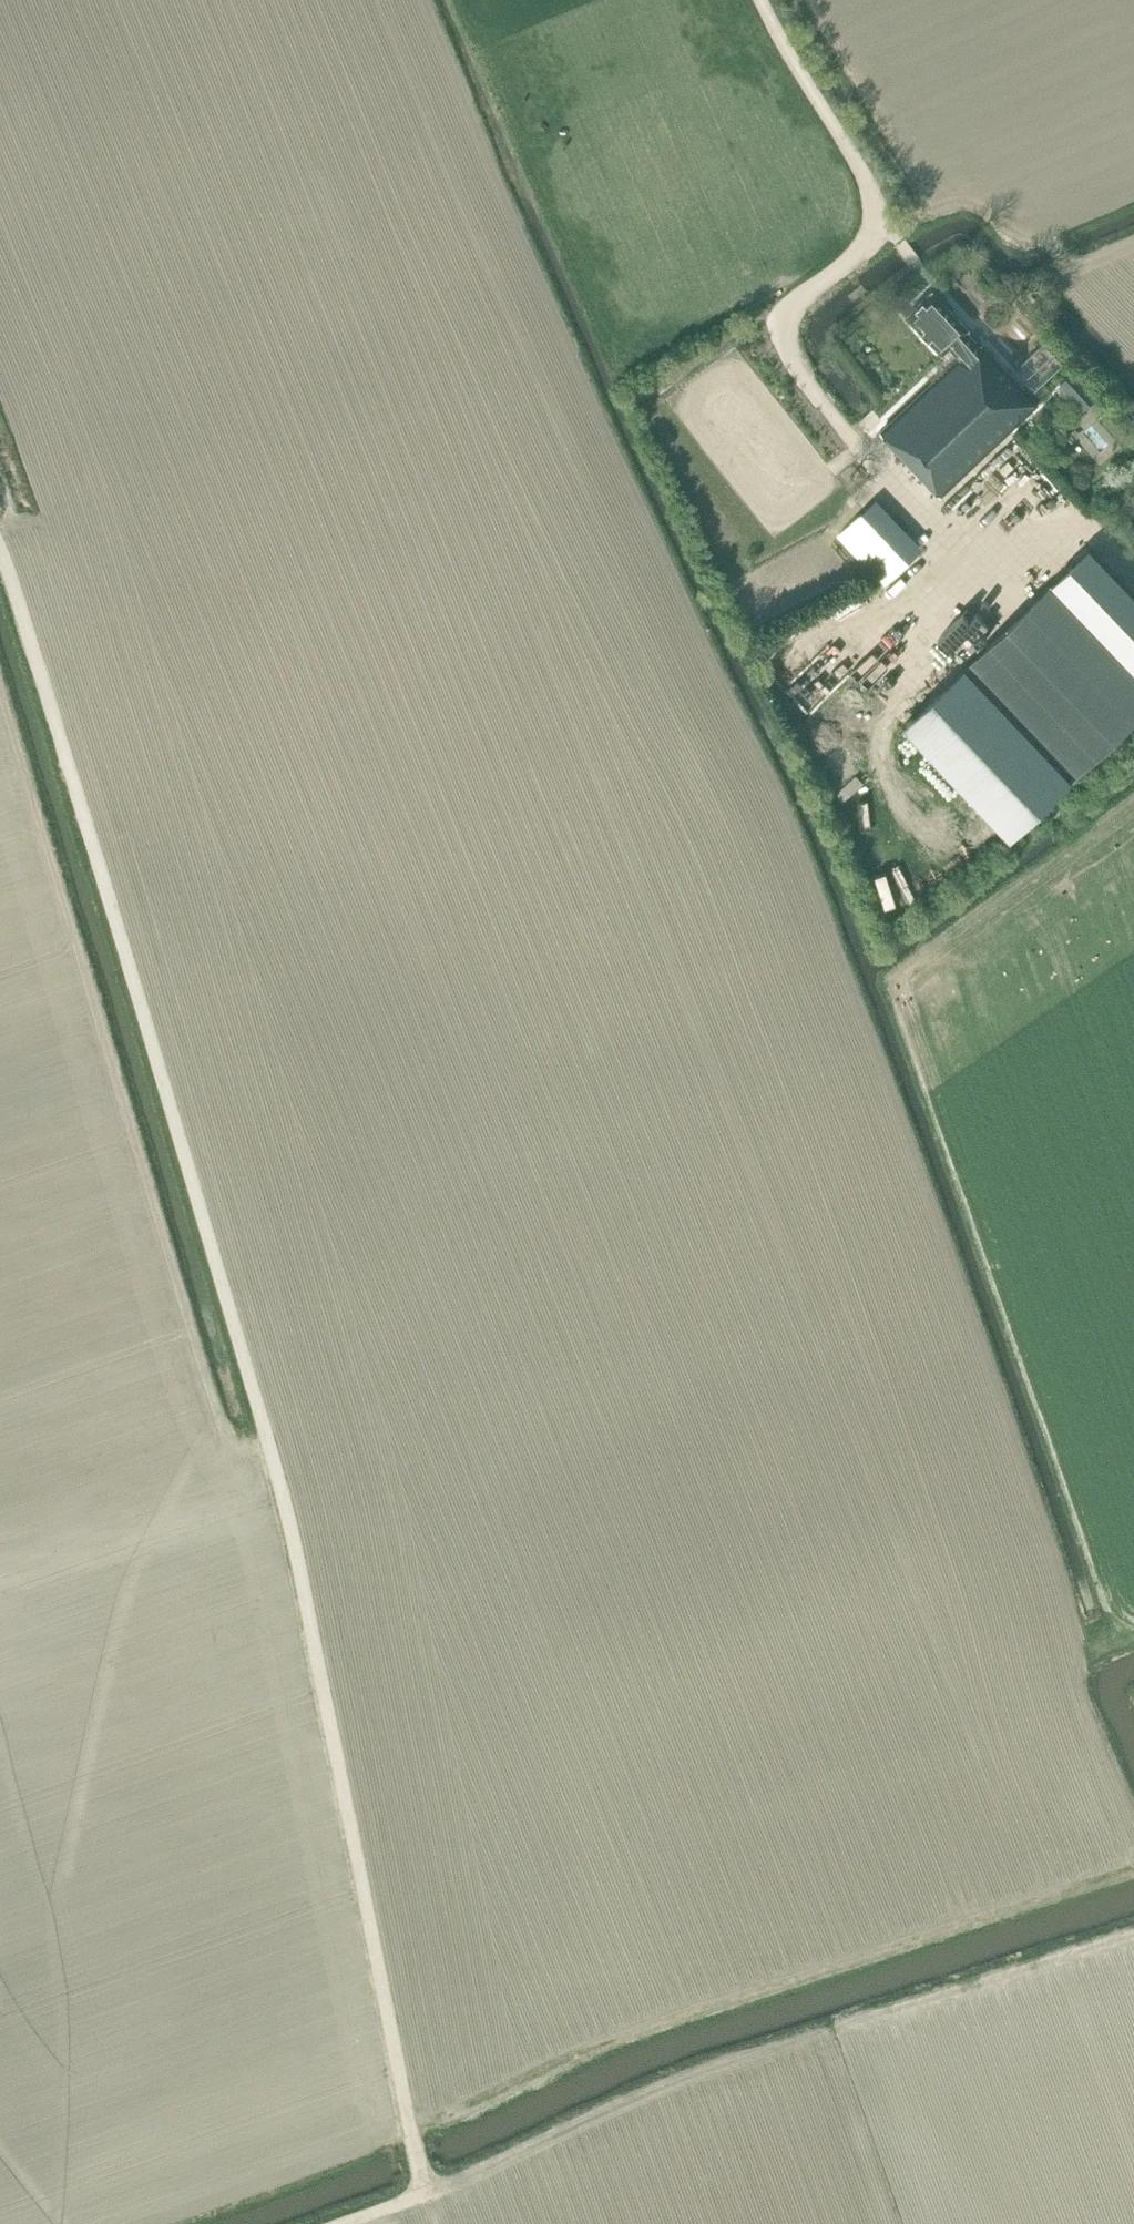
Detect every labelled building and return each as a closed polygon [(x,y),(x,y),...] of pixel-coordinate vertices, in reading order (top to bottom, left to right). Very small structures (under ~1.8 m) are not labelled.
[(941,495),(994,446),(1039,403),(982,343),(980,344),(966,329),(968,327),(933,290),(907,314),(942,351),(949,344),(959,356),(880,431),(941,495)] [(1071,370),(1054,386),(1079,412),(1096,396),(1071,370)] [(1011,836),(1133,719),(1133,673),(1049,584),(903,723),(1011,836)]
